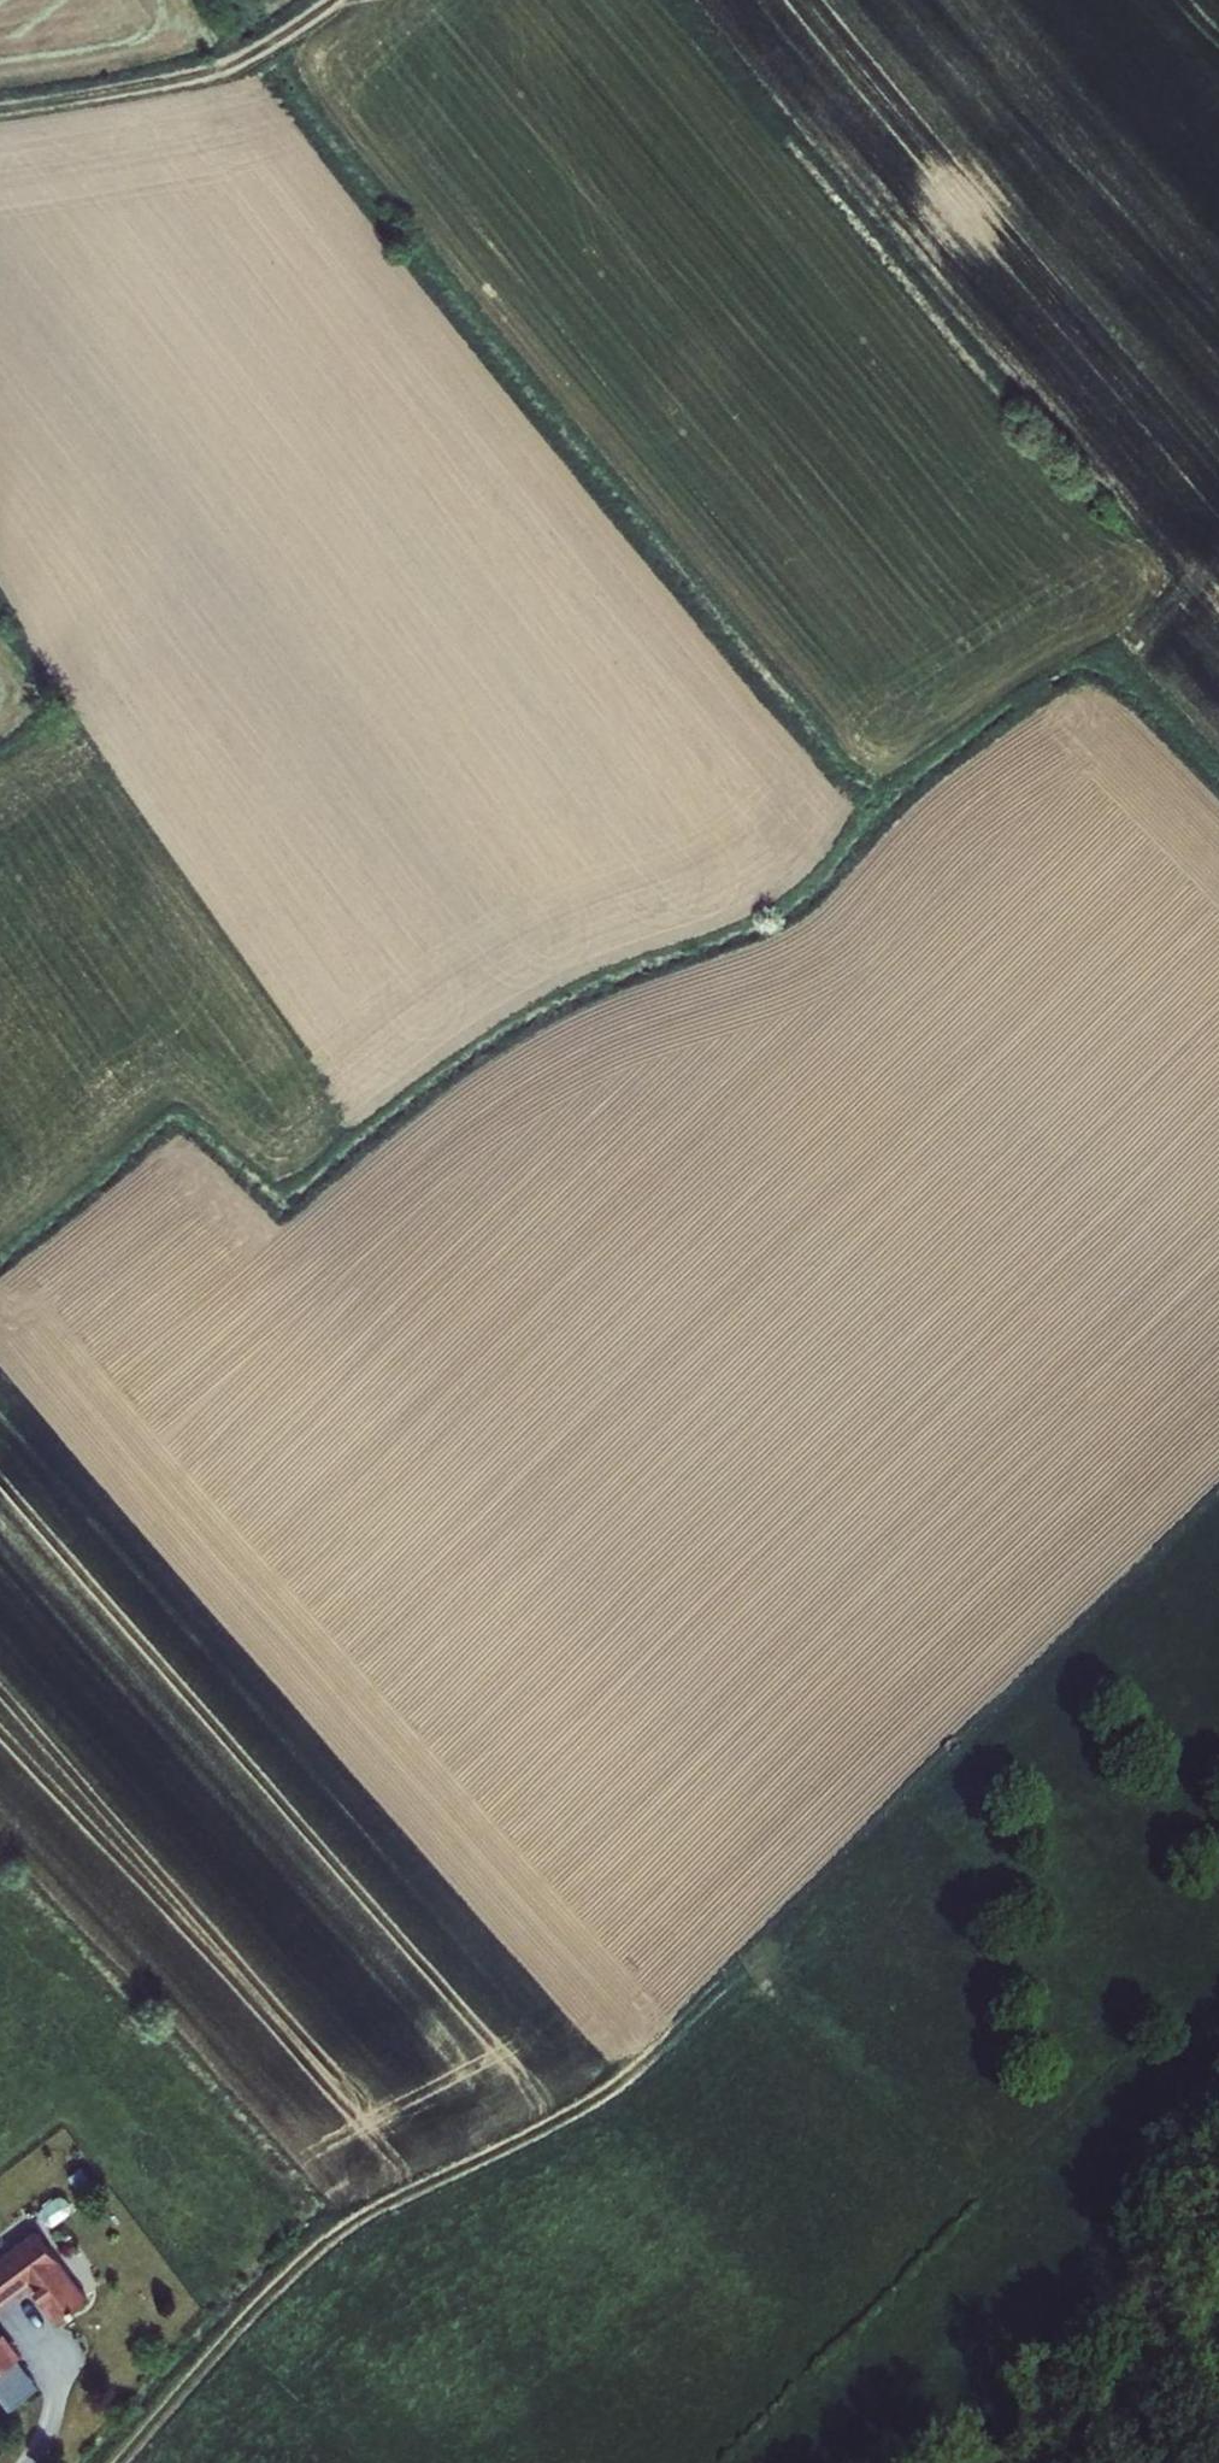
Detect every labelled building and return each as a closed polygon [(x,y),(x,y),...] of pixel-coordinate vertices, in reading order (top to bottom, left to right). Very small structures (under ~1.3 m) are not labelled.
[(30,2285),(61,2326),(88,2306),(39,2239),(0,2268),(0,2308),(30,2285)] [(19,2365),(0,2339),(0,2379),(19,2365)]
